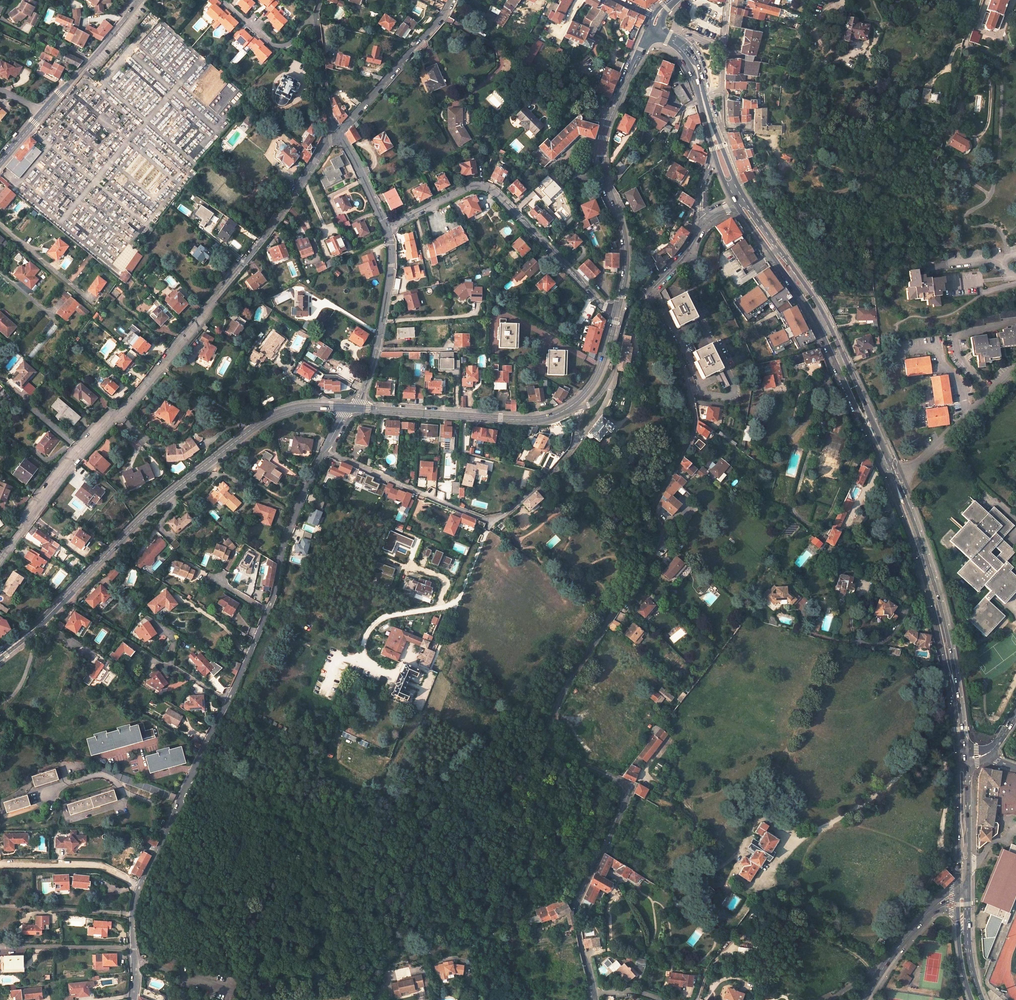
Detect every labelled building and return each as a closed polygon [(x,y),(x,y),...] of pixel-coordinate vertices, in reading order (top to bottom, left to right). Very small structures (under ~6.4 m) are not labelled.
[(35,8),(34,7),(36,2),(32,0),(25,0),(20,11),(17,9),(13,13),(15,17),(13,18),(17,23),(21,20),(22,17),(25,18),(26,17),(27,15),(30,16),(27,22),(35,26),(39,18),(32,14),(35,8)] [(92,3),(96,5),(95,6),(96,14),(104,13),(102,4),(102,0),(88,0),(92,3)] [(210,10),(207,13),(216,21),(219,18),(224,13),(218,8),(220,5),(222,4),(217,0),(211,0),(209,2),(212,5),(214,6),(210,10)] [(238,4),(243,8),(247,12),(255,4),(251,0),(242,0),(238,4)] [(275,8),(279,4),(274,0),(261,0),(265,4),(268,7),(267,8),(271,12),(275,8)] [(503,8),(495,22),(503,27),(512,13),(521,0),(507,0),(503,8)] [(560,5),(555,13),(552,11),(548,17),(552,19),(551,22),(558,25),(559,23),(563,25),(566,19),(565,19),(567,15),(566,13),(565,13),(572,0),(560,0),(562,1),(560,5)] [(586,0),(594,4),(587,17),(593,20),(600,7),(596,5),(599,0),(586,0)] [(596,5),(600,7),(593,20),(590,27),(587,32),(593,35),(600,22),(606,11),(610,13),(616,1),(614,0),(599,0),(596,5)] [(1001,15),(1007,0),(990,0),(986,10),(1001,15)] [(621,4),(616,1),(610,13),(609,15),(614,18),(616,16),(622,19),(629,8),(621,4)] [(554,2),(549,10),(552,11),(555,13),(560,5),(554,2)] [(756,10),(764,12),(777,16),(778,14),(782,15),(784,9),(772,6),(760,3),(759,6),(746,2),(745,6),(756,9),(756,10)] [(753,9),(745,6),(744,9),(741,8),(730,5),(730,11),(741,14),(745,15),(746,10),(752,11),(753,9)] [(271,22),(274,25),(280,30),(287,22),(279,14),(280,13),(275,8),(271,12),(268,17),(272,21),(271,22)] [(619,25),(623,27),(624,24),(631,27),(633,23),(638,12),(629,8),(622,19),(619,25)] [(755,18),(760,19),(762,20),(764,12),(756,10),(756,9),(753,9),(752,11),(751,17),(755,18)] [(226,10),(224,13),(219,18),(223,22),(221,24),(225,28),(230,32),(238,24),(233,19),(229,16),(231,15),(228,13),(226,10)] [(1001,15),(986,10),(981,24),(983,25),(985,29),(990,31),(993,29),(998,30),(1003,16),(1001,15)] [(378,15),(372,11),(369,15),(375,19),(378,15)] [(730,11),(728,24),(740,27),(741,14),(730,11)] [(639,25),(644,15),(638,12),(633,23),(634,23),(633,25),(638,28),(639,26),(639,25)] [(82,16),(75,17),(74,19),(75,20),(74,21),(73,21),(59,15),(56,21),(61,23),(64,22),(65,24),(65,25),(64,26),(65,30),(70,32),(66,40),(72,43),(79,31),(82,16)] [(385,29),(389,31),(395,23),(384,15),(378,24),(381,26),(380,28),(384,31),(385,29)] [(751,17),(747,16),(746,19),(749,19),(749,24),(753,26),(755,18),(751,17)] [(590,27),(593,20),(587,17),(583,24),(590,27)] [(407,18),(395,34),(401,38),(401,37),(408,28),(412,30),(417,24),(407,18)] [(591,39),(593,35),(587,32),(590,27),(583,24),(580,30),(576,28),(579,23),(573,19),(565,36),(591,47),(594,40),(591,39)] [(868,26),(855,24),(856,20),(847,19),(845,24),(843,26),(843,28),(845,29),(843,40),(852,42),(852,38),(865,41),(868,26)] [(105,37),(113,27),(105,21),(97,31),(88,26),(85,33),(102,40),(105,37)] [(745,27),(745,28),(740,50),(745,52),(755,55),(756,55),(760,31),(745,27)] [(408,28),(401,37),(406,40),(412,30),(408,28)] [(251,48),(257,41),(253,37),(252,38),(249,35),(243,30),(235,39),(244,47),(246,45),(250,49),(251,48)] [(79,31),(72,43),(81,47),(79,52),(85,55),(87,55),(89,51),(83,48),(85,44),(86,44),(87,41),(89,42),(91,38),(89,37),(89,36),(79,31)] [(977,35),(971,33),(969,41),(970,43),(974,45),(977,35)] [(300,42),(309,45),(312,40),(303,36),(300,42)] [(535,39),(522,61),(529,65),(542,43),(535,39)] [(259,41),(259,40),(257,41),(251,48),(256,52),(254,54),(257,57),(263,62),(270,53),(265,48),(263,46),(263,45),(259,41)] [(36,48),(77,68),(83,61),(68,54),(65,55),(59,52),(39,43),(36,48)] [(37,54),(38,51),(29,46),(27,50),(37,54)] [(377,57),(379,48),(373,47),(371,56),(368,55),(366,61),(379,64),(381,58),(377,57)] [(745,58),(744,74),(756,75),(760,61),(755,60),(755,55),(745,52),(745,58)] [(349,68),(352,58),(343,56),(342,54),(339,53),(337,54),(335,65),(349,68)] [(760,61),(778,65),(779,61),(762,57),(756,55),(755,55),(755,60),(760,61)] [(328,56),(324,57),(325,67),(332,69),(333,65),(329,64),(328,56)] [(744,74),(738,73),(740,57),(739,56),(726,58),(725,78),(744,80),(744,74)] [(618,60),(615,67),(621,70),(624,63),(618,60)] [(674,64),(662,60),(654,81),(655,81),(668,85),(674,64)] [(0,61),(0,62),(0,74),(1,74),(4,76),(3,78),(7,80),(10,75),(15,78),(17,74),(18,75),(22,66),(15,63),(13,68),(0,61)] [(55,63),(53,67),(52,68),(62,73),(64,68),(68,70),(70,65),(62,61),(60,66),(55,63)] [(62,73),(52,68),(53,67),(45,63),(41,70),(42,71),(58,79),(62,73)] [(445,87),(441,79),(441,78),(436,67),(427,70),(433,82),(426,84),(430,93),(445,87)] [(607,68),(606,67),(596,92),(597,92),(607,68)] [(609,97),(620,73),(614,70),(607,68),(597,92),(609,97)] [(94,76),(87,71),(82,76),(86,80),(89,77),(92,79),(94,76)] [(284,76),(276,95),(277,95),(275,98),(275,99),(275,101),(276,103),(277,105),(278,106),(280,106),(282,107),(283,106),(285,105),(286,105),(287,103),(288,101),(289,101),(293,93),(295,94),(297,89),(297,90),(298,90),(300,86),(300,85),(297,83),(298,82),(284,76)] [(733,87),(746,88),(745,80),(744,80),(725,78),(725,85),(733,85),(733,87)] [(655,81),(650,95),(658,98),(658,96),(667,99),(672,86),(668,85),(655,81)] [(675,90),(683,106),(684,105),(687,103),(690,104),(691,103),(683,86),(675,90)] [(665,104),(667,99),(658,96),(658,98),(650,95),(648,101),(663,107),(664,104),(665,104)] [(827,95),(824,109),(832,110),(834,97),(827,95)] [(336,97),(329,100),(335,117),(344,113),(343,110),(345,108),(344,105),(341,107),(340,104),(339,104),(336,97)] [(755,99),(750,98),(750,99),(742,97),(742,102),(742,106),(742,108),(747,107),(755,106),(755,99)] [(252,101),(250,104),(259,112),(261,109),(252,101)] [(659,117),(660,113),(663,107),(648,101),(644,111),(652,114),(650,119),(659,123),(660,124),(655,132),(657,134),(661,129),(662,129),(668,122),(664,119),(659,117)] [(742,121),(742,115),(742,112),(738,112),(738,106),(742,106),(742,102),(734,101),(734,102),(726,101),(728,115),(738,116),(739,121),(740,121),(742,121)] [(679,109),(665,104),(664,104),(663,107),(660,113),(673,118),(679,109)] [(766,107),(764,107),(759,108),(753,108),(754,115),(754,131),(780,134),(781,125),(766,125),(766,107)] [(516,116),(522,122),(520,124),(523,127),(534,117),(525,108),(516,116)] [(459,145),(463,143),(463,144),(466,142),(465,141),(469,139),(463,127),(461,128),(460,126),(460,123),(461,123),(461,110),(450,110),(449,129),(459,145)] [(335,117),(340,124),(347,116),(344,113),(335,117)] [(635,119),(625,114),(618,128),(623,130),(623,129),(627,131),(631,125),(635,119)] [(255,120),(249,115),(244,121),(249,126),(255,120)] [(534,135),(543,126),(534,117),(523,127),(527,131),(529,129),(534,135)] [(547,140),(535,151),(530,155),(541,166),(544,168),(578,135),(594,140),(594,139),(598,122),(578,117),(550,143),(547,140)] [(271,119),(268,122),(279,131),(282,128),(271,119)] [(311,144),(315,138),(317,135),(317,133),(315,132),(318,128),(313,125),(309,131),(312,133),(311,135),(310,135),(302,147),(305,149),(312,155),(316,148),(311,144)] [(668,134),(672,128),(667,125),(663,130),(668,134)] [(359,137),(355,130),(352,126),(345,134),(351,144),(359,137)] [(693,129),(684,126),(680,138),(688,141),(693,129)] [(738,131),(736,131),(733,131),(727,130),(728,131),(731,143),(742,141),(738,131)] [(963,140),(965,137),(956,132),(946,148),(951,151),(952,148),(962,153),(963,151),(964,152),(965,151),(968,147),(968,145),(966,145),(968,143),(963,140)] [(373,141),(382,155),(393,147),(383,134),(373,141)] [(31,137),(24,145),(30,151),(34,145),(37,142),(31,137)] [(302,148),(292,139),(289,141),(299,151),(302,148)] [(299,157),(299,156),(297,155),(295,153),(296,152),(293,149),(292,150),(288,146),(287,147),(284,144),(282,145),(280,147),(279,150),(281,151),(282,150),(283,151),(282,152),(280,151),(277,155),(278,156),(277,158),(289,168),(299,157)] [(41,152),(34,145),(30,151),(21,162),(12,172),(20,178),(41,152)] [(15,156),(21,162),(30,151),(24,145),(15,156)] [(701,155),(704,148),(697,145),(694,151),(701,155)] [(746,155),(743,146),(733,149),(736,158),(746,155)] [(305,149),(299,156),(299,157),(303,161),(301,163),(305,167),(309,160),(312,155),(305,149)] [(689,153),(688,156),(687,157),(703,165),(704,165),(706,157),(701,155),(694,151),(691,150),(689,153)] [(783,150),(780,156),(785,158),(785,159),(791,162),(791,161),(796,164),(799,158),(783,150)] [(738,165),(739,168),(740,173),(750,168),(746,155),(736,158),(738,165)] [(6,167),(12,172),(21,162),(15,156),(6,167)] [(344,166),(340,156),(331,161),(333,165),(325,169),(327,171),(323,173),(324,176),(319,178),(324,189),(331,186),(329,182),(340,177),(342,176),(339,168),(344,166)] [(685,188),(690,175),(690,173),(673,162),(666,175),(685,188)] [(477,174),(475,163),(460,165),(462,176),(477,174)] [(501,183),(507,173),(497,167),(491,178),(501,183)] [(753,175),(750,168),(740,173),(742,180),(753,175)] [(439,182),(435,184),(438,191),(449,186),(443,172),(437,175),(438,178),(437,178),(439,182)] [(546,178),(551,183),(555,180),(550,174),(546,178)] [(11,189),(13,187),(0,176),(0,180),(11,189)] [(329,182),(331,186),(342,180),(340,177),(329,182)] [(516,181),(508,189),(516,198),(525,190),(516,181)] [(431,195),(426,184),(413,191),(416,196),(417,195),(420,201),(431,195)] [(14,197),(15,195),(6,187),(0,194),(0,206),(3,209),(12,199),(14,197)] [(401,204),(395,189),(384,194),(391,209),(401,204)] [(645,207),(636,189),(626,194),(635,212),(645,207)] [(682,193),(678,199),(690,207),(694,201),(690,199),(682,193)] [(199,224),(204,227),(207,223),(208,224),(210,221),(209,221),(214,214),(206,209),(209,205),(196,196),(193,201),(195,202),(193,206),(198,210),(195,215),(200,219),(198,223),(200,224),(199,224)] [(465,210),(466,213),(469,218),(481,212),(479,209),(476,204),(479,202),(476,197),(459,206),(462,211),(465,210)] [(337,207),(339,205),(344,215),(352,211),(347,199),(343,201),(342,199),(335,202),(337,207)] [(585,216),(587,219),(600,214),(594,200),(581,206),(585,216)] [(531,213),(533,215),(544,227),(552,220),(543,211),(542,213),(537,207),(531,213)] [(335,218),(338,224),(344,222),(341,215),(335,218)] [(590,226),(587,219),(585,216),(579,219),(580,221),(583,229),(590,226)] [(750,247),(749,248),(741,235),(744,234),(742,230),(743,229),(739,222),(737,223),(737,222),(735,219),(732,221),(731,219),(728,220),(727,220),(726,221),(716,226),(723,235),(722,242),(727,250),(732,247),(744,268),(749,265),(750,265),(752,265),(753,264),(753,263),(757,261),(752,253),(753,252),(750,247)] [(223,240),(226,243),(227,241),(229,242),(232,237),(231,236),(235,230),(233,229),(237,225),(230,220),(214,241),(219,245),(223,240)] [(344,229),(350,226),(348,221),(341,224),(344,229)] [(369,232),(364,221),(360,223),(359,221),(352,224),(354,228),(356,227),(361,236),(369,232)] [(685,242),(687,238),(688,236),(691,225),(686,222),(685,229),(682,227),(670,243),(677,251),(684,243),(685,242)] [(436,257),(442,256),(468,242),(461,227),(432,243),(433,245),(436,257)] [(581,242),(572,233),(568,236),(571,239),(567,241),(574,248),(581,242)] [(418,258),(413,234),(405,236),(407,243),(405,244),(407,251),(408,250),(408,252),(407,253),(408,253),(406,254),(408,260),(418,258)] [(341,251),(345,250),(339,236),(335,238),(334,235),(329,237),(330,240),(326,242),(331,255),(335,254),(336,256),(342,253),(341,251)] [(296,241),(302,258),(313,254),(307,238),(300,241),(300,240),(296,241)] [(67,246),(58,239),(55,242),(55,243),(47,253),(57,260),(67,246)] [(512,248),(522,258),(530,251),(524,245),(525,243),(522,239),(512,248)] [(219,245),(214,241),(212,240),(208,245),(215,250),(219,245)] [(655,263),(655,264),(659,272),(665,265),(660,255),(666,251),(672,257),(677,251),(670,243),(667,246),(653,256),(656,262),(655,263)] [(269,250),(274,262),(288,257),(284,245),(269,250)] [(433,245),(428,246),(431,258),(433,266),(437,264),(436,257),(433,245)] [(194,246),(188,252),(200,262),(201,260),(204,262),(207,258),(208,259),(212,253),(207,249),(208,249),(206,247),(205,248),(204,247),(204,248),(200,246),(197,249),(194,246)] [(142,256),(141,255),(137,253),(126,269),(130,274),(142,256)] [(371,253),(361,257),(363,263),(359,265),(360,269),(363,268),(364,273),(366,278),(378,273),(375,265),(374,266),(372,260),(373,260),(371,253)] [(618,267),(619,254),(603,254),(603,261),(606,261),(606,267),(612,267),(617,267),(618,267)] [(646,272),(655,267),(650,257),(640,262),(646,272)] [(335,265),(332,259),(324,263),(326,269),(335,265)] [(599,273),(587,259),(576,270),(588,284),(599,273)] [(525,276),(529,280),(541,268),(532,260),(521,271),(513,278),(518,283),(525,276)] [(31,288),(36,281),(32,278),(34,275),(39,269),(30,261),(25,268),(22,265),(16,272),(18,274),(16,276),(20,279),(21,278),(23,280),(22,281),(31,288)] [(315,265),(319,273),(326,269),(324,263),(323,264),(323,262),(315,265)] [(421,278),(420,273),(419,267),(405,270),(407,280),(413,279),(413,280),(421,278)] [(815,341),(798,306),(795,307),(790,300),(793,298),(783,285),(781,286),(776,279),(778,278),(770,267),(755,277),(761,284),(742,297),(741,295),(735,300),(736,301),(734,303),(747,321),(753,316),(754,317),(763,311),(762,309),(765,306),(764,304),(769,301),(778,314),(786,329),(766,339),(773,353),(795,343),(798,349),(815,341)] [(120,279),(126,283),(131,275),(130,274),(126,269),(120,279)] [(942,283),(942,278),(927,279),(923,279),(923,276),(917,276),(916,271),(908,271),(910,288),(905,289),(906,300),(925,298),(926,305),(931,305),(932,307),(937,307),(936,293),(941,292),(940,283),(942,283)] [(259,273),(247,281),(253,290),(265,281),(259,273)] [(88,290),(96,296),(106,282),(98,276),(88,290)] [(543,290),(547,293),(550,290),(553,293),(557,288),(547,277),(536,287),(541,292),(543,290)] [(482,303),(483,290),(473,290),(474,285),(465,285),(456,293),(461,299),(464,296),(467,299),(470,296),(472,297),(472,303),(482,303)] [(166,300),(177,312),(185,303),(186,304),(187,303),(182,298),(183,296),(177,290),(175,291),(173,293),(170,294),(166,298),(166,300)] [(685,294),(672,300),(667,290),(661,293),(666,304),(669,303),(672,310),(669,312),(678,329),(690,323),(698,339),(705,335),(685,294)] [(304,295),(304,292),(299,291),(298,306),(297,306),(297,316),(307,315),(307,295),(304,295)] [(420,308),(416,291),(405,294),(409,311),(420,308)] [(66,302),(57,313),(66,320),(76,309),(85,316),(89,312),(65,292),(60,297),(66,302)] [(106,297),(114,303),(117,299),(109,293),(106,297)] [(57,300),(53,307),(59,310),(63,303),(57,300)] [(158,307),(150,315),(154,319),(158,324),(160,321),(163,323),(168,318),(171,321),(175,318),(157,300),(153,303),(158,307)] [(7,336),(16,326),(0,311),(0,330),(7,336)] [(104,317),(97,311),(93,318),(95,320),(97,317),(102,321),(104,317)] [(871,322),(871,327),(877,326),(876,313),(857,313),(857,320),(866,319),(867,319),(873,319),(873,323),(871,322)] [(589,330),(586,342),(601,346),(605,331),(603,331),(606,322),(599,315),(598,316),(592,321),(595,325),(595,328),(594,328),(593,328),(593,331),(589,330)] [(239,317),(236,323),(232,320),(230,324),(229,324),(225,330),(232,335),(233,333),(237,336),(240,331),(241,331),(243,328),(242,327),(246,321),(239,317)] [(313,324),(307,320),(303,326),(309,330),(313,324)] [(506,326),(506,321),(500,321),(499,332),(497,332),(497,339),(499,340),(498,350),(515,350),(516,326),(506,326)] [(350,339),(361,346),(368,334),(357,327),(350,339)] [(971,338),(972,345),(974,354),(976,368),(982,367),(982,363),(987,363),(986,360),(998,359),(996,349),(996,348),(1001,347),(1001,343),(1006,342),(1006,346),(1015,345),(1015,327),(1012,328),(1012,329),(1013,333),(1010,333),(1010,330),(1001,331),(1001,334),(994,335),(995,340),(986,341),(986,342),(984,342),(984,337),(971,338)] [(403,337),(403,339),(415,338),(414,329),(397,329),(398,337),(403,337)] [(255,349),(251,355),(259,360),(259,359),(263,362),(267,356),(270,358),(274,353),(273,351),(279,344),(280,345),(285,338),(275,331),(259,352),(255,349)] [(133,332),(124,344),(131,350),(132,347),(141,354),(145,348),(147,350),(150,346),(133,332)] [(211,345),(214,339),(205,334),(201,340),(205,342),(204,344),(206,345),(199,356),(208,362),(216,348),(211,345)] [(315,342),(318,344),(320,341),(312,335),(310,338),(309,340),(314,343),(315,342)] [(453,341),(453,347),(467,347),(467,335),(455,335),(454,341),(453,341)] [(862,348),(861,348),(873,345),(871,335),(858,338),(859,343),(854,344),(856,351),(860,350),(861,350),(862,350),(862,349),(862,348)] [(629,344),(631,337),(624,336),(618,371),(625,372),(626,363),(630,363),(632,349),(631,349),(632,345),(629,344)] [(698,362),(695,363),(703,380),(715,374),(723,390),(731,387),(711,345),(698,351),(693,341),(686,344),(691,355),(694,354),(698,362)] [(331,350),(323,344),(320,349),(314,358),(313,357),(312,359),(321,365),(331,350)] [(824,370),(821,360),(824,358),(825,358),(823,354),(820,349),(802,353),(803,355),(793,357),(795,365),(797,364),(797,366),(804,364),(804,363),(805,363),(805,364),(808,363),(812,374),(824,370)] [(137,355),(131,350),(126,356),(122,353),(119,357),(116,355),(110,363),(114,367),(116,364),(124,370),(137,355)] [(548,366),(548,376),(564,376),(565,352),(549,352),(549,359),(547,359),(546,366),(548,366)] [(459,368),(459,353),(440,353),(440,359),(440,370),(453,370),(453,368),(459,368)] [(929,354),(903,358),(905,372),(930,368),(929,354)] [(259,360),(251,355),(247,361),(255,366),(259,360)] [(775,388),(775,386),(774,381),(782,379),(779,363),(781,362),(780,359),(770,361),(773,373),(763,375),(766,390),(775,388)] [(23,360),(9,376),(21,386),(35,370),(23,360)] [(317,369),(304,361),(297,371),(309,379),(311,375),(313,372),(315,373),(317,369)] [(497,372),(497,365),(493,365),(493,367),(486,367),(486,370),(493,370),(493,389),(505,389),(506,382),(507,382),(507,372),(510,372),(510,366),(502,365),(501,372),(497,372)] [(471,387),(476,382),(476,374),(476,369),(474,369),(474,368),(468,368),(468,369),(466,369),(466,380),(462,380),(462,388),(471,387)] [(945,371),(931,373),(935,403),(949,400),(945,371)] [(108,378),(102,385),(105,388),(112,394),(119,386),(117,384),(120,381),(115,377),(111,381),(108,378)] [(340,391),(340,383),(332,382),(332,380),(324,380),(324,379),(322,378),(318,385),(320,386),(324,386),(324,389),(332,389),(334,391),(340,391)] [(404,389),(402,389),(402,393),(404,393),(404,398),(414,399),(414,398),(424,399),(425,389),(415,389),(415,388),(410,388),(411,385),(405,384),(405,382),(400,382),(400,387),(404,387),(404,389)] [(441,383),(431,382),(429,382),(428,393),(440,394),(441,383)] [(377,395),(389,395),(390,384),(378,383),(377,395)] [(72,395),(88,409),(97,399),(81,384),(72,395)] [(528,391),(529,401),(536,400),(537,403),(543,402),(542,389),(537,390),(537,387),(532,387),(532,390),(528,391)] [(559,406),(562,404),(563,403),(562,402),(565,397),(566,398),(569,393),(563,390),(560,388),(555,398),(553,398),(553,400),(559,406)] [(55,403),(56,405),(53,409),(59,414),(56,418),(60,422),(64,418),(70,424),(72,423),(74,425),(77,422),(75,421),(77,418),(68,410),(69,408),(59,399),(55,403)] [(557,407),(558,406),(559,406),(553,400),(552,401),(550,403),(555,408),(557,407)] [(179,410),(177,409),(178,407),(170,401),(169,404),(165,402),(157,414),(171,423),(179,410)] [(946,408),(946,404),(927,407),(928,421),(937,420),(938,422),(948,421),(947,416),(949,416),(948,408),(946,408)] [(708,411),(710,411),(709,419),(718,421),(719,408),(709,407),(708,411)] [(68,410),(77,418),(75,421),(77,422),(80,418),(69,408),(68,410)] [(589,433),(593,437),(600,442),(605,436),(608,431),(610,433),(615,427),(601,417),(589,433)] [(697,431),(706,437),(709,432),(711,430),(698,421),(697,426),(697,431)] [(400,429),(400,423),(386,422),(385,435),(399,436),(400,429)] [(440,432),(444,432),(443,437),(451,438),(451,434),(452,422),(445,422),(444,425),(440,425),(440,432)] [(400,423),(400,429),(403,429),(407,430),(407,433),(413,434),(413,430),(416,431),(416,424),(400,423)] [(421,437),(423,437),(432,437),(432,436),(436,437),(437,427),(433,427),(433,426),(422,425),(421,437)] [(535,427),(531,433),(534,435),(536,434),(539,426),(538,427),(535,427)] [(529,427),(525,434),(529,437),(531,433),(535,427),(529,427)] [(359,428),(356,444),(368,446),(370,430),(359,428)] [(485,429),(479,428),(479,429),(473,428),(471,437),(477,439),(476,440),(483,441),(485,429)] [(497,431),(485,429),(483,441),(494,443),(497,431)] [(298,437),(299,433),(284,430),(281,430),(280,437),(294,440),(292,452),(302,454),(303,449),(311,451),(313,440),(298,437)] [(743,439),(746,440),(750,441),(752,432),(745,431),(743,439)] [(36,448),(44,455),(57,440),(48,432),(41,440),(42,440),(36,448)] [(444,432),(440,432),(439,443),(444,443),(444,450),(454,450),(455,436),(452,436),(452,435),(451,434),(451,438),(443,437),(444,432)] [(720,432),(718,434),(735,446),(737,443),(720,432)] [(532,448),(528,455),(526,459),(532,462),(537,453),(539,455),(541,451),(546,453),(548,452),(550,448),(549,446),(545,444),(548,438),(541,434),(538,439),(534,446),(533,448),(532,448)] [(165,450),(166,459),(176,458),(177,461),(183,461),(182,459),(187,456),(188,458),(192,456),(191,454),(198,450),(195,445),(201,441),(202,438),(198,437),(182,447),(182,449),(180,450),(176,450),(176,449),(165,450)] [(699,441),(695,446),(701,451),(706,446),(699,441)] [(284,472),(269,462),(273,456),(267,451),(261,459),(265,461),(262,467),(260,466),(255,474),(261,478),(263,475),(263,476),(265,473),(268,475),(267,476),(272,479),(278,482),(284,472)] [(111,464),(109,462),(108,463),(97,454),(90,461),(101,471),(105,467),(107,469),(111,464)] [(864,480),(867,473),(872,463),(865,454),(861,464),(853,482),(861,485),(864,480)] [(680,466),(679,467),(685,472),(686,471),(692,476),(695,471),(700,475),(702,473),(700,471),(684,458),(680,466)] [(715,465),(710,471),(719,478),(723,481),(733,468),(722,459),(716,466),(715,465)] [(21,479),(25,482),(35,468),(24,460),(21,464),(22,465),(16,473),(22,478),(21,479)] [(359,470),(341,462),(338,469),(332,467),(329,473),(343,479),(345,473),(356,477),(359,470)] [(437,481),(438,468),(433,467),(433,463),(421,462),(421,472),(430,473),(430,480),(437,481)] [(474,466),(476,466),(475,471),(477,472),(477,474),(485,475),(485,472),(486,473),(487,470),(486,470),(487,466),(474,463),(474,466)] [(463,485),(472,487),(475,471),(476,466),(474,466),(467,464),(463,485)] [(710,471),(715,465),(713,464),(710,468),(711,468),(708,472),(702,467),(700,471),(702,473),(704,475),(706,476),(710,471)] [(126,484),(128,488),(133,486),(134,488),(144,484),(144,481),(153,477),(150,469),(148,470),(146,465),(138,469),(139,472),(133,475),(131,476),(129,471),(122,474),(126,484)] [(430,480),(430,473),(421,472),(421,474),(428,474),(428,480),(430,480)] [(375,478),(364,474),(362,477),(360,483),(365,485),(364,488),(371,491),(372,488),(377,490),(376,494),(383,497),(385,492),(386,488),(380,485),(380,484),(373,481),(374,480),(375,478)] [(681,478),(675,474),(672,479),(677,483),(681,478)] [(680,486),(677,483),(672,479),(666,490),(663,496),(668,500),(666,503),(662,499),(659,504),(672,516),(681,505),(672,497),(678,489),(680,486)] [(380,485),(386,488),(387,485),(374,480),(373,481),(380,484),(380,485)] [(225,505),(226,504),(234,512),(242,503),(234,496),(233,496),(232,496),(227,491),(230,488),(224,482),(209,499),(215,505),(218,501),(219,499),(225,505)] [(5,501),(11,487),(0,483),(0,484),(0,499),(5,501)] [(387,485),(386,488),(385,492),(389,494),(388,497),(396,500),(396,499),(402,501),(403,503),(402,505),(407,507),(407,506),(411,507),(414,501),(410,499),(412,495),(407,493),(407,494),(403,492),(399,490),(399,491),(392,488),(393,485),(388,483),(387,485)] [(95,492),(92,490),(84,484),(75,496),(88,506),(92,501),(95,504),(96,504),(98,504),(99,504),(101,502),(101,501),(101,500),(101,499),(100,498),(104,493),(98,488),(95,492)] [(529,511),(530,510),(537,504),(543,500),(543,499),(547,495),(544,492),(540,489),(522,504),(529,511)] [(555,495),(547,489),(544,492),(552,499),(555,495)] [(325,503),(316,500),(307,523),(317,527),(323,510),(322,510),(325,503)] [(993,595),(1003,604),(1015,590),(1015,578),(1010,571),(1013,568),(1006,561),(1015,552),(1002,539),(1015,525),(995,506),(988,512),(976,500),(963,513),(970,520),(950,540),(970,559),(957,572),(977,592),(983,585),(990,591),(993,595)] [(92,501),(88,506),(86,507),(90,510),(95,504),(92,501)] [(261,521),(271,525),(276,510),(257,504),(253,515),(262,518),(261,521)] [(530,510),(533,513),(540,507),(537,504),(530,510)] [(831,527),(837,528),(845,513),(839,510),(831,527)] [(459,522),(463,514),(457,512),(455,516),(451,514),(444,531),(454,535),(459,522)] [(187,514),(179,520),(177,517),(174,520),(174,518),(168,523),(174,531),(180,526),(181,528),(191,520),(187,514)] [(463,514),(459,522),(473,527),(476,520),(463,514)] [(841,529),(831,527),(824,541),(833,545),(841,529)] [(83,546),(85,548),(93,537),(82,529),(80,532),(79,531),(76,535),(76,534),(73,538),(73,539),(71,543),(80,550),(83,546)] [(41,550),(44,552),(49,554),(51,556),(54,553),(51,551),(55,546),(49,542),(51,539),(38,530),(33,536),(44,543),(41,546),(42,547),(41,550)] [(310,533),(303,531),(299,544),(295,543),(292,552),(303,556),(310,533)] [(391,531),(383,550),(393,553),(397,542),(411,548),(414,541),(391,531)] [(165,542),(159,537),(143,553),(143,555),(141,557),(140,557),(137,560),(133,556),(129,562),(139,568),(143,565),(146,565),(153,557),(165,546),(165,542)] [(812,542),(821,550),(824,551),(826,547),(823,545),(815,538),(812,542)] [(175,539),(169,544),(174,550),(180,545),(175,539)] [(227,553),(228,550),(230,550),(236,546),(230,539),(227,543),(225,541),(221,545),(217,544),(214,554),(222,557),(222,558),(226,559),(228,553),(227,553)] [(664,541),(662,546),(669,549),(672,546),(664,539),(664,541)] [(428,549),(424,556),(429,558),(429,557),(433,558),(431,563),(438,566),(440,562),(450,566),(453,559),(443,555),(444,553),(436,550),(435,553),(432,552),(432,550),(428,549)] [(31,550),(26,559),(34,564),(32,567),(29,565),(27,569),(35,574),(36,573),(41,576),(44,571),(43,569),(47,563),(39,557),(40,555),(31,550)] [(261,553),(256,550),(254,554),(247,550),(239,565),(246,569),(245,572),(251,573),(253,564),(254,560),(259,561),(261,553)] [(675,557),(662,573),(669,579),(672,575),(676,577),(686,566),(675,557)] [(380,564),(378,563),(376,568),(383,571),(382,573),(378,574),(380,584),(385,583),(392,586),(395,578),(393,577),(396,570),(384,565),(386,560),(382,558),(380,564)] [(176,559),(175,561),(173,560),(171,565),(174,566),(173,569),(178,571),(178,572),(186,576),(185,577),(191,580),(192,577),(194,578),(197,571),(190,568),(187,567),(188,564),(185,563),(184,566),(182,564),(183,562),(176,559)] [(270,559),(266,581),(262,580),(260,591),(264,591),(264,589),(269,590),(270,586),(272,586),(274,574),(276,563),(274,561),(270,559)] [(106,576),(111,580),(120,571),(114,566),(106,576)] [(178,571),(173,569),(172,571),(185,577),(186,576),(178,572),(178,571)] [(23,579),(14,572),(2,590),(9,595),(18,583),(19,584),(23,579)] [(852,585),(850,584),(852,577),(844,575),(844,577),(838,576),(836,585),(835,585),(834,585),(834,588),(835,590),(839,591),(840,591),(841,591),(840,592),(842,594),(843,594),(845,593),(846,590),(849,591),(851,590),(852,585)] [(910,575),(909,581),(918,583),(917,579),(916,576),(910,575)] [(417,579),(405,576),(403,583),(404,583),(402,589),(412,592),(412,591),(429,596),(432,587),(430,586),(431,582),(419,577),(417,582),(416,582),(417,579)] [(638,582),(641,584),(642,585),(646,587),(649,581),(642,577),(638,582)] [(702,592),(709,585),(705,581),(698,589),(702,592)] [(637,590),(642,594),(647,589),(642,585),(641,584),(637,590)] [(91,594),(86,600),(93,607),(98,602),(100,605),(106,599),(111,595),(105,588),(104,589),(101,585),(96,590),(97,590),(92,595),(91,594)] [(785,592),(785,587),(775,587),(775,594),(771,594),(766,599),(772,605),(775,601),(777,602),(778,600),(787,600),(789,602),(791,605),(796,600),(791,594),(789,596),(785,592)] [(167,590),(151,603),(150,604),(156,613),(166,605),(170,610),(178,604),(167,590)] [(965,617),(984,636),(1003,617),(987,601),(993,595),(990,591),(965,617)] [(238,604),(223,595),(217,604),(223,608),(222,609),(232,616),(235,611),(234,610),(238,604)] [(874,611),(874,615),(888,616),(888,618),(890,619),(891,618),(893,613),(897,606),(888,600),(885,603),(879,599),(877,602),(875,606),(874,611)] [(637,612),(644,618),(647,615),(649,616),(656,607),(647,600),(637,612)] [(232,616),(222,609),(221,612),(231,618),(232,616)] [(85,626),(89,621),(74,612),(65,626),(75,632),(81,624),(85,626)] [(435,613),(431,623),(438,626),(442,616),(435,613)] [(2,638),(2,635),(4,636),(11,630),(7,629),(7,624),(7,623),(7,621),(5,621),(1,620),(0,623),(0,637),(2,638)] [(620,624),(613,620),(608,628),(615,633),(620,624)] [(60,622),(56,628),(60,631),(64,624),(60,622)] [(145,640),(156,633),(149,622),(135,630),(140,638),(143,637),(145,640)] [(633,642),(638,636),(640,638),(644,633),(633,623),(624,634),(633,642)] [(75,633),(79,636),(85,626),(81,624),(75,632),(75,633)] [(428,670),(429,668),(435,653),(429,650),(428,649),(430,644),(432,638),(425,635),(423,640),(394,628),(382,655),(398,662),(401,655),(400,655),(407,641),(421,647),(427,650),(419,666),(428,670)] [(916,645),(919,645),(919,647),(929,649),(930,645),(931,645),(932,642),(934,642),(932,633),(927,635),(921,634),(921,635),(918,634),(919,631),(911,629),(905,636),(916,645)] [(136,651),(123,641),(115,652),(113,650),(110,655),(117,661),(125,652),(131,657),(136,651)] [(885,647),(885,648),(884,653),(897,655),(898,650),(885,647)] [(209,664),(199,655),(192,662),(199,668),(197,670),(205,677),(209,672),(214,677),(222,668),(212,661),(209,664)] [(96,660),(86,674),(82,681),(89,685),(94,679),(98,682),(105,671),(101,669),(104,666),(96,660)] [(235,662),(233,668),(238,671),(239,667),(241,664),(235,662)] [(420,671),(403,664),(395,684),(397,685),(393,695),(407,701),(410,694),(404,691),(411,675),(417,677),(420,671)] [(152,678),(160,672),(157,669),(150,674),(152,678)] [(152,678),(146,682),(158,689),(159,687),(166,682),(164,679),(168,677),(163,670),(160,672),(152,678)] [(649,695),(655,700),(660,694),(654,689),(649,695)] [(203,709),(202,695),(190,696),(190,702),(186,702),(185,703),(184,704),(184,705),(184,708),(186,709),(189,710),(191,709),(203,709)] [(673,710),(670,708),(663,717),(666,719),(673,710)] [(162,720),(170,725),(170,724),(171,722),(178,726),(182,718),(169,710),(162,720)] [(137,724),(137,725),(136,725),(136,726),(130,728),(129,726),(118,729),(118,732),(107,735),(106,733),(94,736),(95,739),(87,741),(91,755),(106,751),(130,744),(155,736),(153,729),(145,732),(142,723),(137,724)] [(639,755),(643,758),(646,761),(667,733),(660,728),(655,735),(653,734),(646,743),(648,744),(640,755),(639,754),(639,755)] [(358,738),(344,732),(342,736),(356,742),(358,738)] [(146,758),(150,772),(185,762),(181,748),(169,751),(168,748),(157,752),(157,754),(146,758)] [(643,758),(639,755),(628,769),(636,774),(639,768),(637,767),(643,758)] [(31,776),(35,787),(46,783),(59,779),(55,768),(31,776)] [(976,826),(994,833),(995,832),(997,823),(996,821),(996,820),(996,819),(997,819),(997,818),(998,818),(998,817),(997,817),(997,816),(998,807),(1000,808),(1000,802),(1008,803),(1015,800),(1015,777),(1013,774),(1001,772),(1001,770),(986,768),(982,768),(978,777),(976,823),(976,826)] [(628,769),(622,776),(631,780),(633,781),(636,774),(628,769)] [(634,792),(643,797),(648,787),(639,783),(634,792)] [(70,815),(117,800),(114,789),(102,793),(81,800),(67,804),(70,815)] [(15,798),(3,802),(7,813),(31,805),(27,794),(15,798)] [(1000,808),(1001,814),(1004,815),(1008,815),(1012,814),(1015,812),(1015,800),(1008,803),(1000,802),(1000,808)] [(771,851),(779,839),(765,830),(768,825),(763,821),(761,821),(755,830),(761,834),(757,841),(754,838),(748,846),(749,846),(747,849),(752,852),(748,858),(745,855),(740,862),(744,865),(739,874),(749,881),(758,866),(759,867),(765,858),(767,859),(772,852),(771,851)] [(981,846),(994,833),(976,826),(976,834),(980,835),(980,838),(976,837),(976,846),(981,846)] [(73,853),(73,849),(75,846),(80,842),(86,842),(86,836),(77,836),(77,830),(72,830),(72,835),(69,838),(57,838),(57,847),(65,847),(65,846),(69,846),(69,847),(69,853),(73,853)] [(145,833),(142,838),(156,846),(159,842),(145,833)] [(29,843),(28,834),(6,835),(6,851),(16,851),(15,844),(29,843)] [(1011,844),(1008,852),(1015,854),(1015,851),(1015,846),(1011,844)] [(980,902),(987,905),(993,907),(990,914),(995,916),(1002,919),(1001,923),(1006,925),(1010,914),(1008,913),(1015,893),(1015,851),(1015,854),(1008,852),(1008,853),(1001,850),(994,866),(980,902)] [(139,860),(132,872),(140,877),(141,874),(152,854),(148,852),(142,862),(139,860)] [(600,864),(595,873),(595,874),(602,878),(603,877),(609,865),(617,870),(616,872),(626,878),(627,877),(635,882),(639,876),(640,874),(605,853),(600,864)] [(939,882),(943,886),(951,878),(951,877),(944,869),(934,879),(938,884),(939,882)] [(610,883),(602,878),(595,874),(591,883),(598,888),(606,892),(610,883)] [(639,876),(655,886),(656,884),(653,882),(640,874),(639,876)] [(56,885),(56,887),(61,887),(61,890),(70,889),(70,886),(74,886),(87,887),(88,884),(92,884),(93,877),(75,876),(75,878),(70,877),(70,875),(54,876),(54,885),(56,885)] [(586,894),(584,898),(592,902),(598,888),(591,883),(586,894)] [(540,895),(551,888),(549,884),(538,890),(540,895)] [(711,888),(706,895),(712,899),(717,893),(711,888)] [(592,902),(584,898),(579,908),(583,909),(584,906),(589,908),(592,902)] [(549,912),(567,903),(568,903),(564,899),(547,907),(549,912)] [(570,911),(569,907),(567,903),(549,912),(547,907),(536,910),(537,916),(526,919),(529,926),(552,919),(552,921),(566,913),(570,911)] [(984,912),(990,914),(993,907),(987,905),(984,912)] [(990,914),(984,929),(985,938),(982,939),(983,957),(983,959),(986,960),(1001,923),(1002,919),(995,916),(990,914)] [(42,916),(36,915),(36,925),(24,924),(23,925),(22,925),(20,926),(20,927),(20,928),(20,930),(22,931),(23,932),(28,932),(36,933),(36,940),(42,940),(42,916)] [(575,929),(574,917),(567,918),(568,925),(569,925),(570,928),(570,930),(575,929)] [(93,933),(101,934),(101,936),(106,936),(107,928),(110,928),(110,922),(94,921),(93,927),(89,927),(88,935),(93,935),(93,933)] [(742,922),(736,929),(743,934),(748,927),(742,922)] [(557,930),(558,931),(558,937),(576,934),(575,929),(570,930),(570,928),(557,930)] [(886,940),(880,935),(875,941),(882,946),(886,940)] [(583,940),(584,949),(599,947),(598,938),(583,940)] [(758,949),(739,947),(738,953),(757,956),(758,949)] [(116,954),(102,954),(98,954),(98,964),(94,964),(94,968),(98,968),(107,969),(107,965),(116,965),(116,954)] [(22,956),(5,955),(5,967),(22,967),(22,956)] [(608,958),(603,963),(608,968),(613,963),(608,958)] [(908,977),(909,976),(908,975),(911,971),(909,970),(913,964),(907,959),(903,966),(905,967),(897,979),(906,985),(910,979),(908,977)] [(455,973),(463,974),(464,966),(453,964),(452,961),(443,963),(443,964),(438,965),(438,966),(435,967),(436,972),(439,971),(441,979),(446,978),(446,975),(455,973)] [(623,964),(613,974),(623,976),(624,978),(624,979),(624,981),(625,982),(626,982),(628,982),(634,976),(629,972),(630,971),(630,970),(629,969),(629,968),(628,968),(627,969),(624,965),(623,964)] [(638,976),(633,970),(624,965),(627,969),(628,968),(629,968),(629,969),(630,970),(630,971),(629,972),(634,976),(635,978),(638,976)] [(680,988),(691,989),(693,977),(669,974),(667,985),(674,985),(673,988),(678,988),(678,986),(680,986),(680,988)] [(411,979),(396,982),(397,983),(392,984),(395,999),(400,997),(399,994),(408,992),(408,994),(417,992),(416,988),(431,985),(429,977),(421,979),(420,975),(410,977),(411,979)] [(72,995),(78,994),(79,996),(85,996),(88,995),(87,988),(94,988),(93,981),(69,983),(70,993),(70,995),(72,995)] [(41,987),(21,989),(21,988),(15,989),(9,989),(10,996),(15,995),(15,999),(22,999),(22,997),(25,996),(25,998),(36,997),(35,993),(42,992),(41,987)] [(167,997),(140,987),(138,999),(165,999),(167,997)] [(726,988),(724,995),(725,998),(732,999),(741,999),(743,993),(726,988)]
